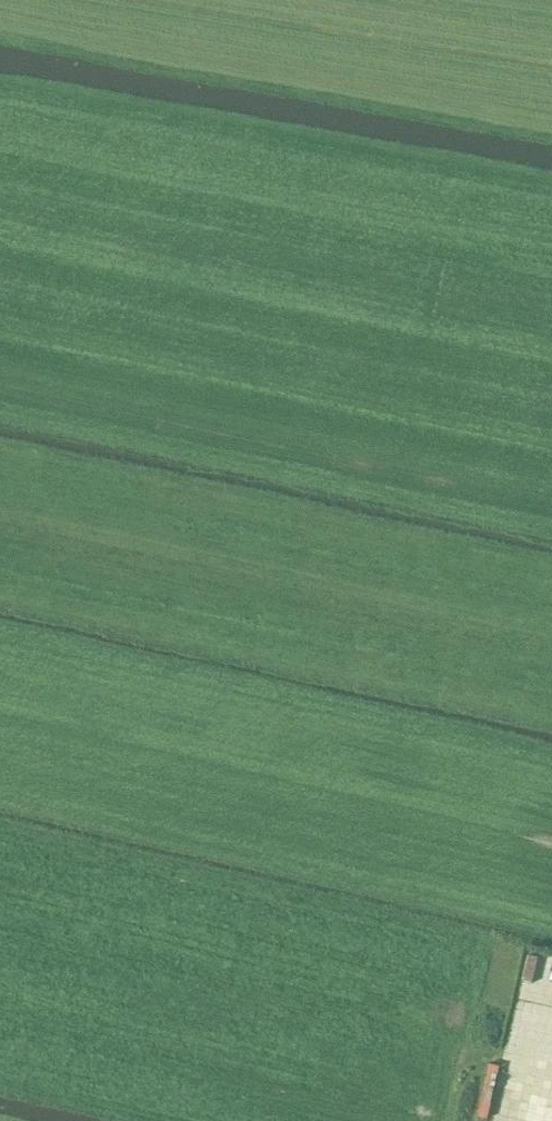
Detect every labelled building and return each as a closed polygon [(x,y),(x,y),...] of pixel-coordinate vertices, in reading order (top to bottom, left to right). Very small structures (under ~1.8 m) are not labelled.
[(495,1065),(479,1114),(490,1117),(506,1068),(495,1065)]
